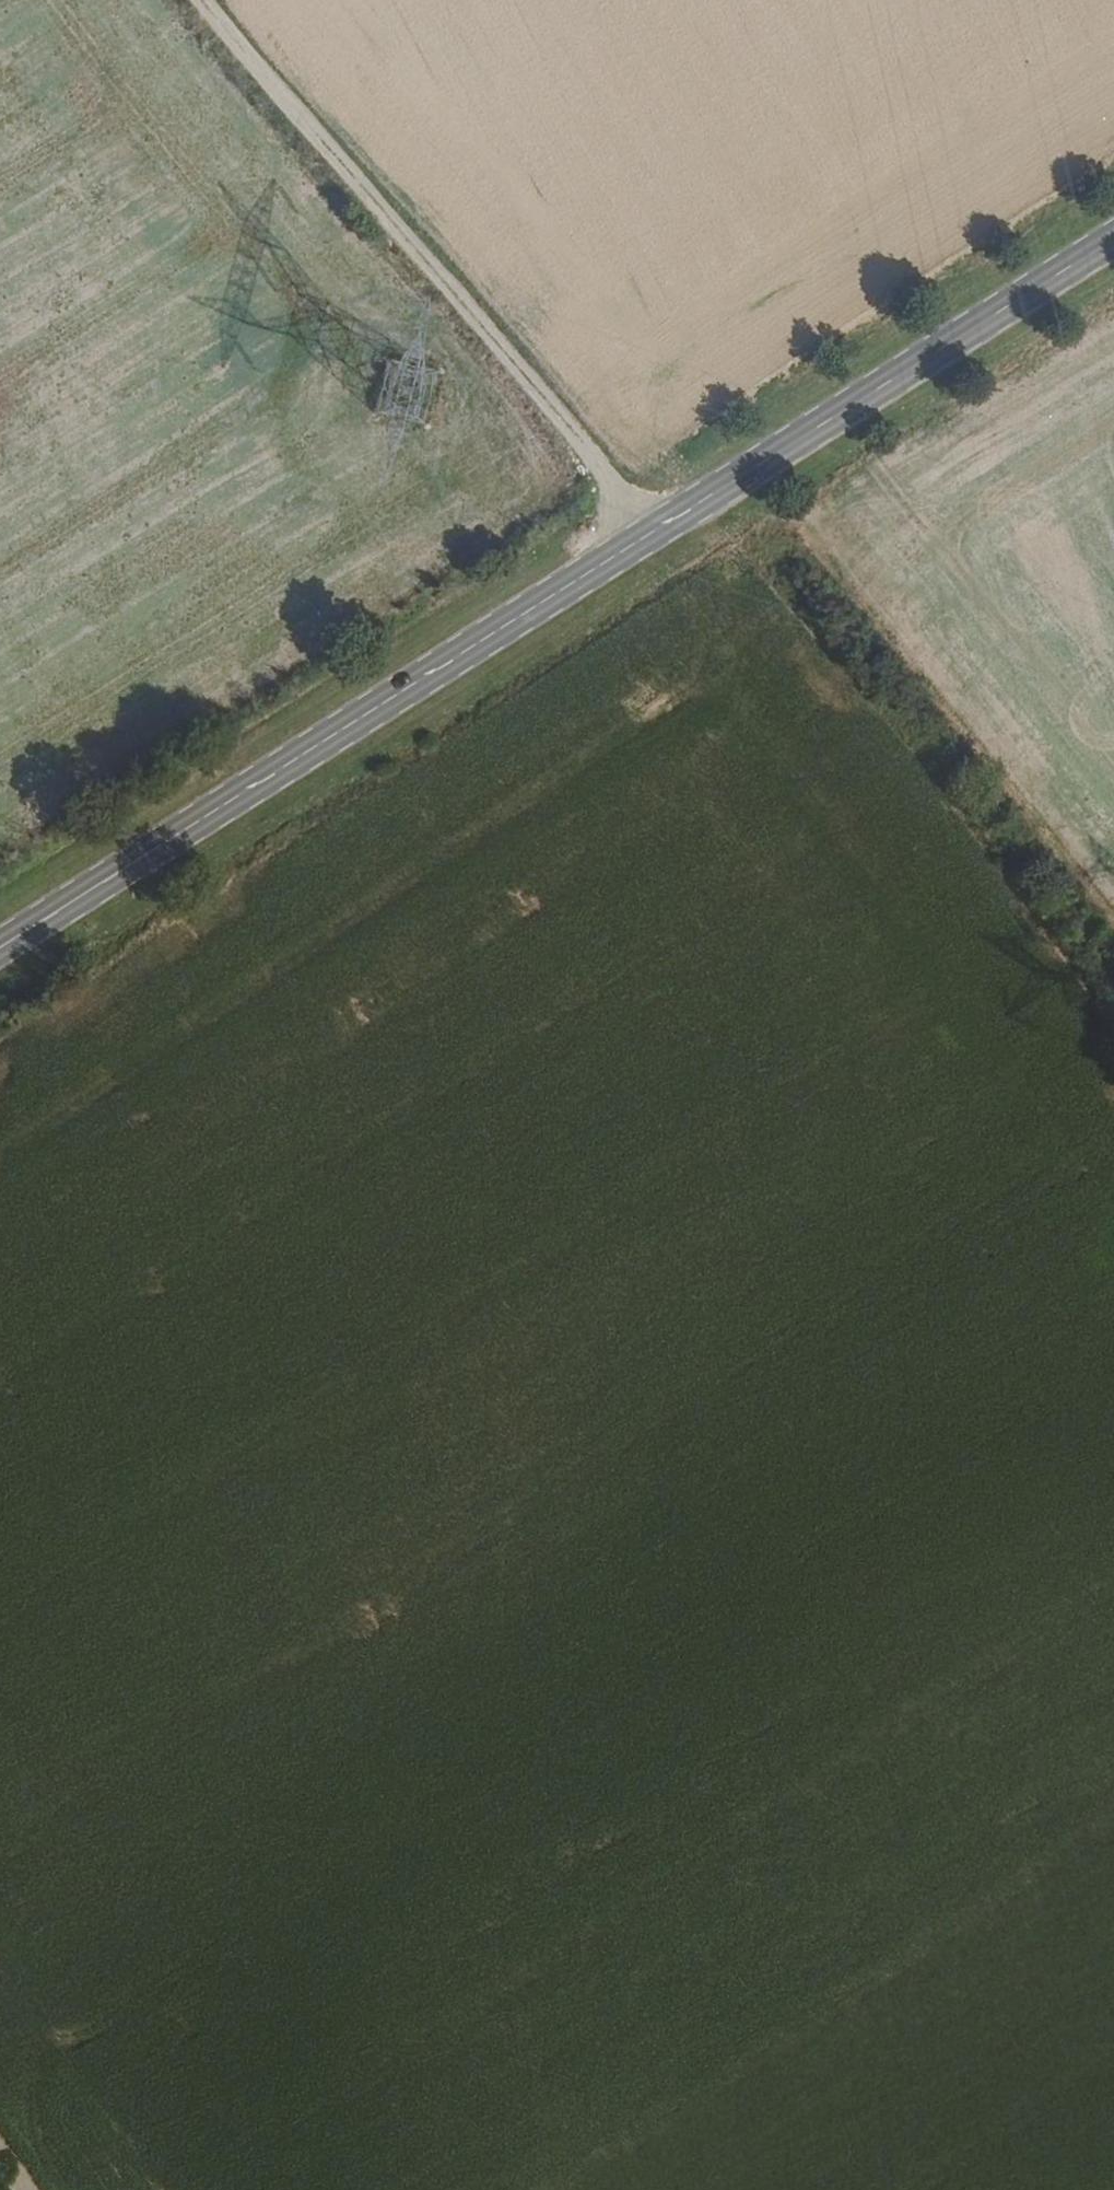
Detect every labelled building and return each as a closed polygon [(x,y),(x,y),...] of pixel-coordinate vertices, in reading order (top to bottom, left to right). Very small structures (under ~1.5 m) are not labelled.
[(446,368),(390,355),(376,414),(433,428),(446,368)]
